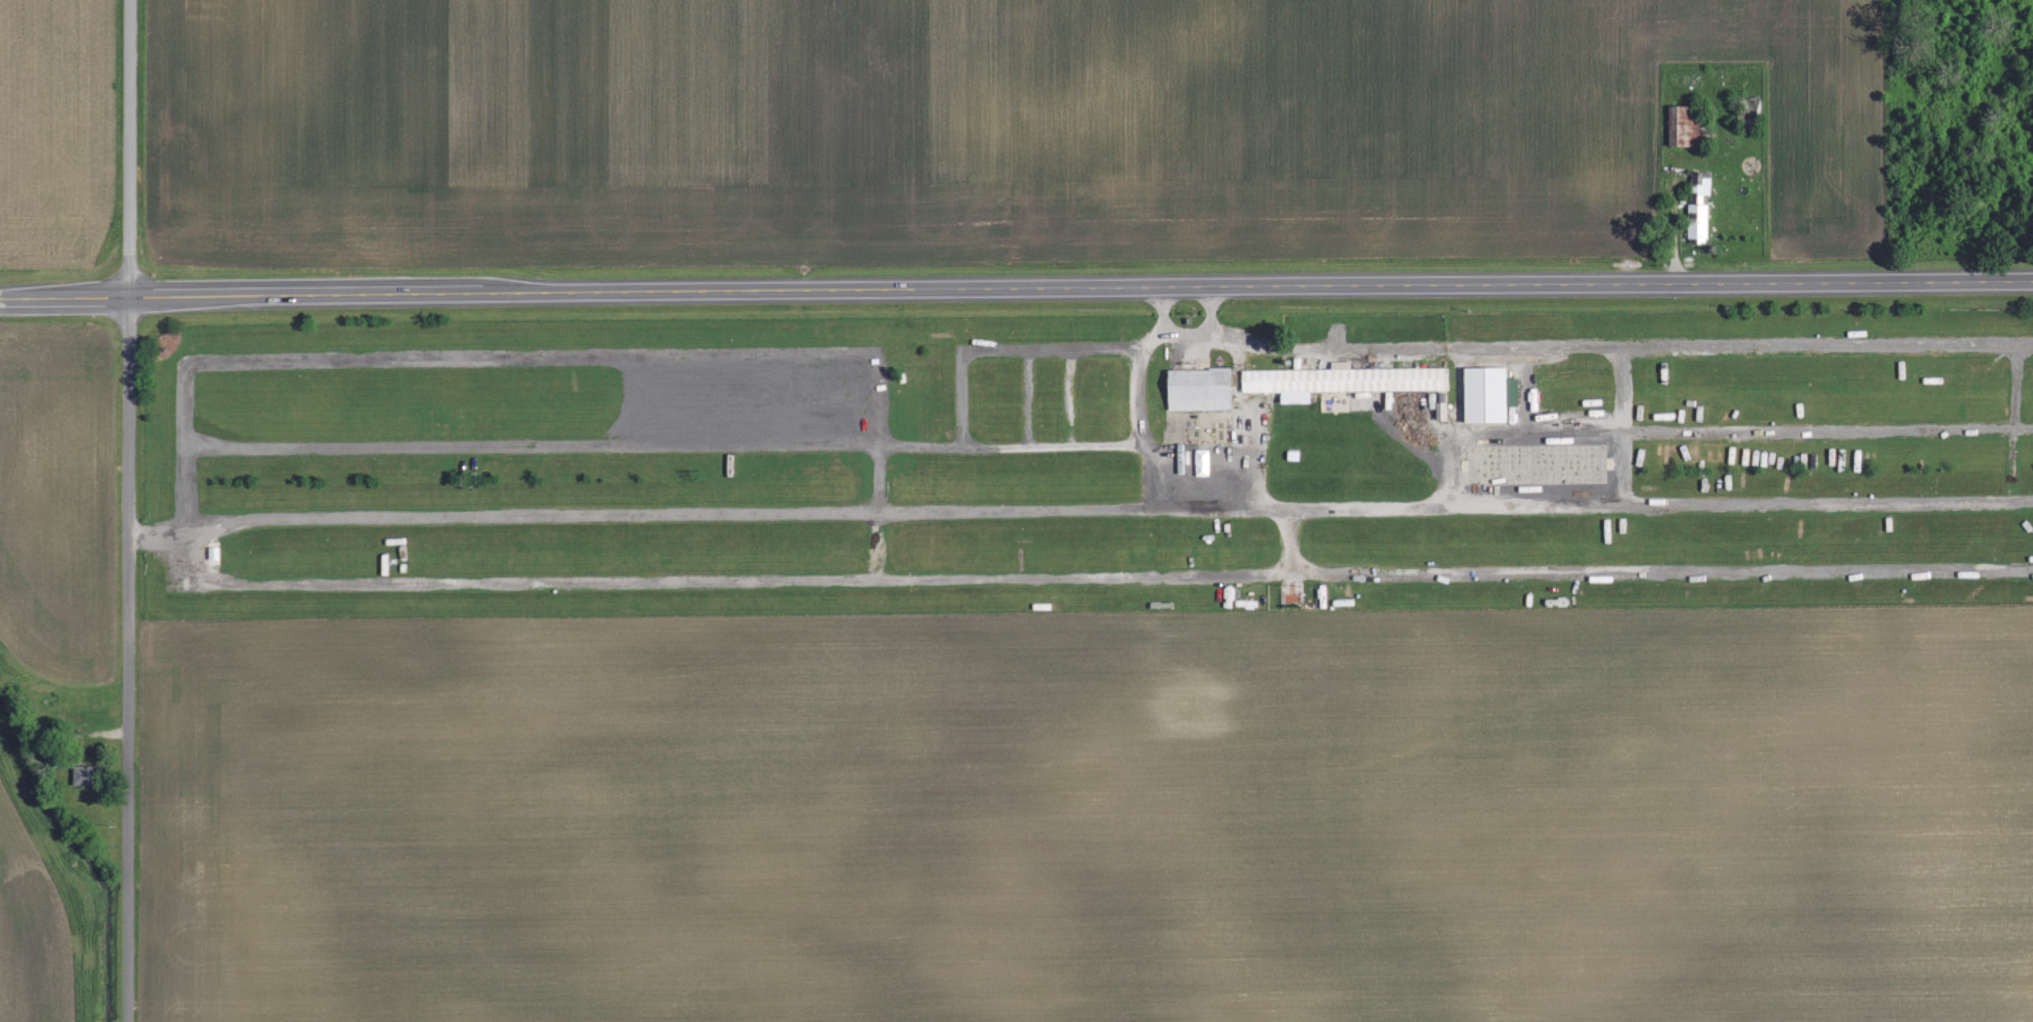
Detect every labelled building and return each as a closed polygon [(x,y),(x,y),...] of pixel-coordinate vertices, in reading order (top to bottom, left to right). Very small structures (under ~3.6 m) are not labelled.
[(1670,145),(1702,145),(1702,122),(1692,122),(1692,104),(1669,105),(1670,145)] [(1708,203),(1703,203),(1704,195),(1710,195),(1711,171),(1690,171),(1688,243),(1707,243),(1708,203)] [(1242,370),(1242,392),(1281,392),(1281,403),(1311,403),(1310,391),(1446,389),(1446,361),(1430,361),(1430,367),(1350,369),(1350,363),(1335,364),(1335,369),(1242,370)] [(1465,367),(1466,422),(1507,421),(1506,366),(1465,367)] [(1168,369),(1169,410),(1232,409),(1231,368),(1168,369)] [(1508,406),(1519,406),(1518,378),(1507,378),(1508,406)] [(219,547),(209,547),(209,559),(218,559),(219,547)] [(73,785),(92,785),(93,766),(73,766),(73,785)]
